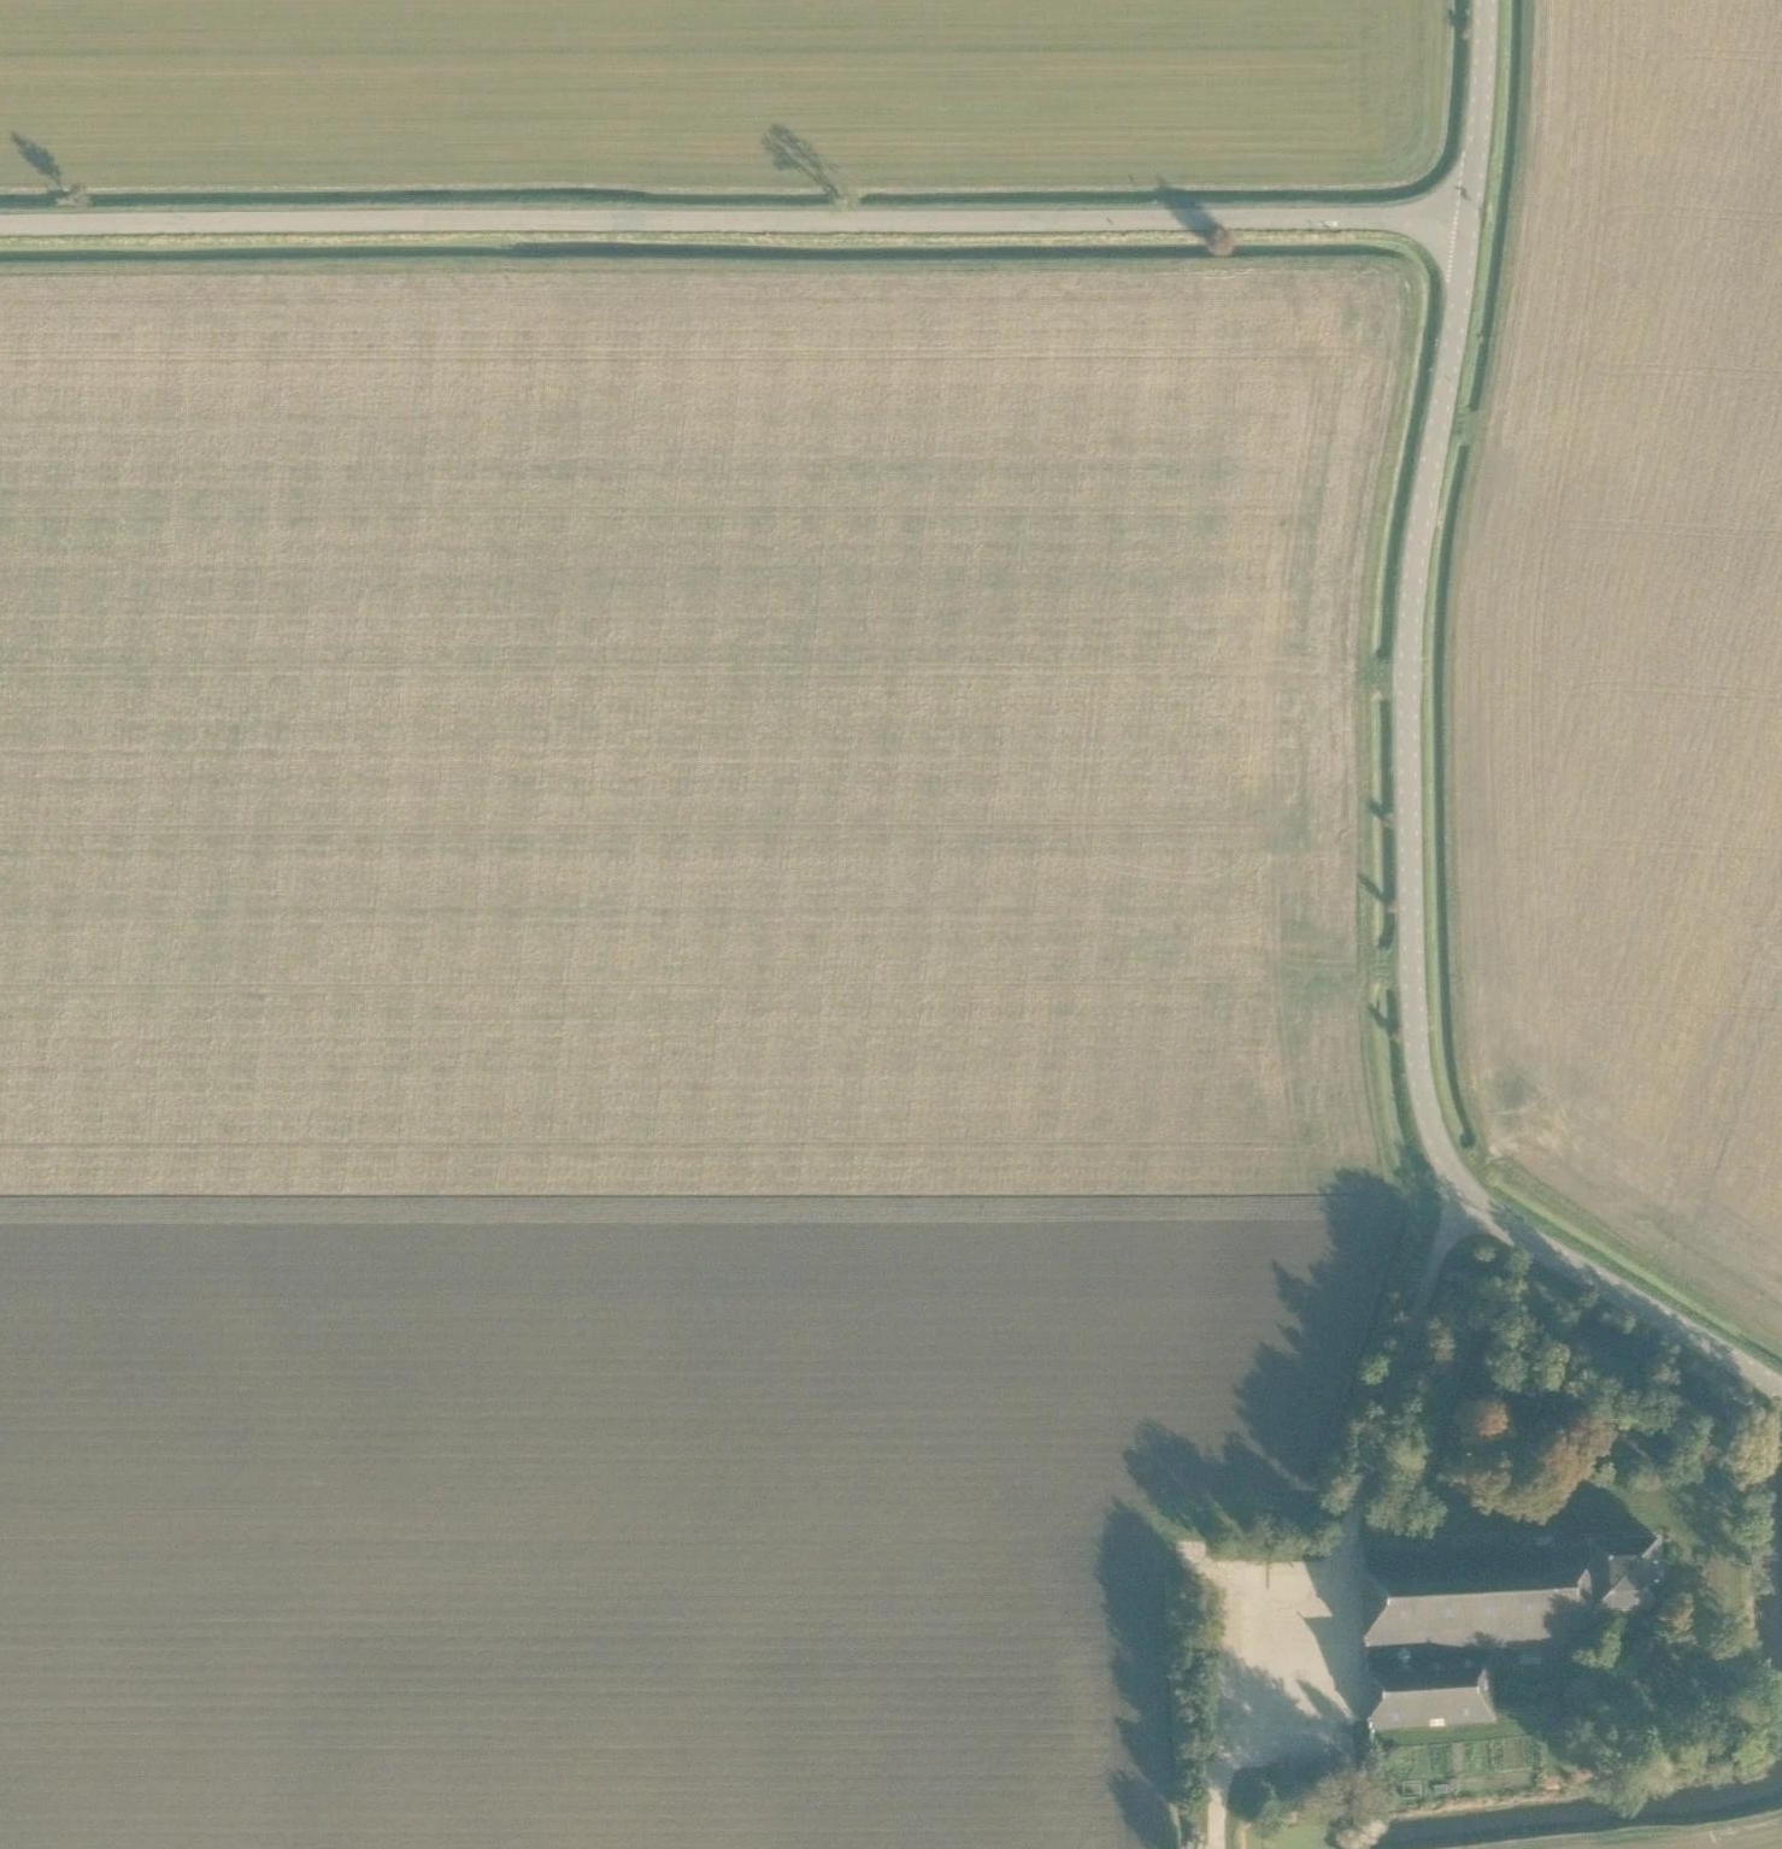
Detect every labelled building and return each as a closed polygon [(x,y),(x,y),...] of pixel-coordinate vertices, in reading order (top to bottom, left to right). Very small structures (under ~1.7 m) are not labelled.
[(1605,1608),(1660,1606),(1656,1538),(1588,1542),(1589,1545),(1554,1546),(1554,1536),(1359,1546),(1369,1729),(1494,1721),(1489,1646),(1607,1639),(1605,1608)] [(1274,1714),(1316,1712),(1314,1648),(1277,1649),(1274,1555),(1247,1556),(1251,1688),(1284,1687),(1285,1707),(1273,1707),(1274,1714)] [(1249,1758),(1280,1759),(1281,1735),(1261,1734),(1262,1717),(1251,1716),(1249,1758)]
